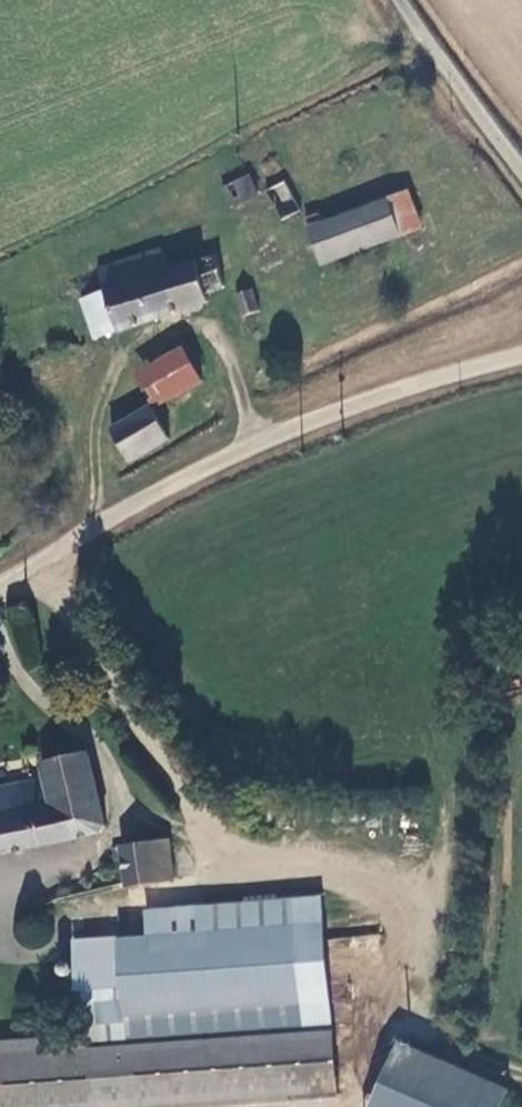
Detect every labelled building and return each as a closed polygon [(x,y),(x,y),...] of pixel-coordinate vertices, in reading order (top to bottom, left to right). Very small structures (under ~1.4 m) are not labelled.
[(245,167),(219,179),(228,199),(254,187),(245,167)] [(287,173),(268,182),(283,214),(302,205),(287,173)] [(403,228),(390,194),(325,219),(321,210),(309,215),(325,258),(403,228)] [(165,265),(157,241),(92,265),(99,286),(80,292),(95,334),(206,296),(203,287),(224,280),(213,249),(165,265)] [(251,282),(231,290),(240,313),(260,305),(251,282)] [(138,374),(155,408),(202,384),(185,350),(138,374)] [(114,429),(130,460),(170,437),(155,408),(114,429)] [(0,783),(0,849),(110,824),(90,748),(42,759),(45,774),(0,783)] [(137,903),(181,897),(178,872),(183,871),(176,832),(128,838),(137,903)] [(133,993),(98,995),(101,1029),(71,1032),(72,1058),(78,1057),(80,1106),(258,1106),(358,1101),(343,891),(164,905),(166,928),(129,930),(133,993)] [(133,993),(129,930),(86,933),(90,996),(98,995),(133,993)] [(506,1087),(393,1040),(365,1106),(498,1106),(506,1087)]
